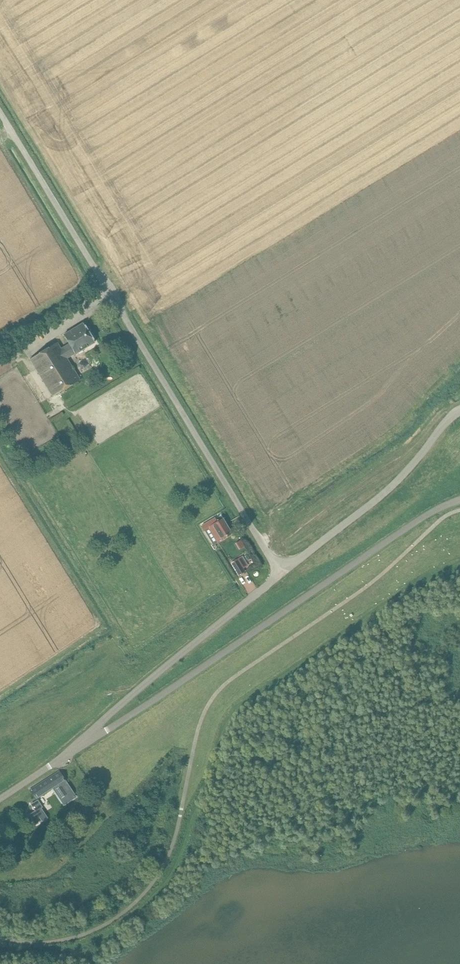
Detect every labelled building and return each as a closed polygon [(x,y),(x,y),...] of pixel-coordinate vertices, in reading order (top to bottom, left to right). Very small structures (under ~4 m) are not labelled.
[(94,343),(82,323),(64,335),(69,344),(61,349),(57,343),(30,359),(53,397),(80,380),(67,358),(75,354),(94,343)] [(201,526),(204,531),(209,528),(217,541),(231,533),(222,519),(217,522),(215,518),(201,526)] [(240,540),(235,543),(239,549),(244,546),(240,540)] [(242,556),(237,559),(243,569),(248,566),(242,556)] [(231,563),(239,575),(244,572),(236,560),(231,563)] [(30,790),(31,792),(36,798),(64,781),(58,772),(30,790)] [(30,815),(33,821),(40,817),(42,821),(47,818),(41,808),(38,802),(32,806),(35,811),(30,815)]
